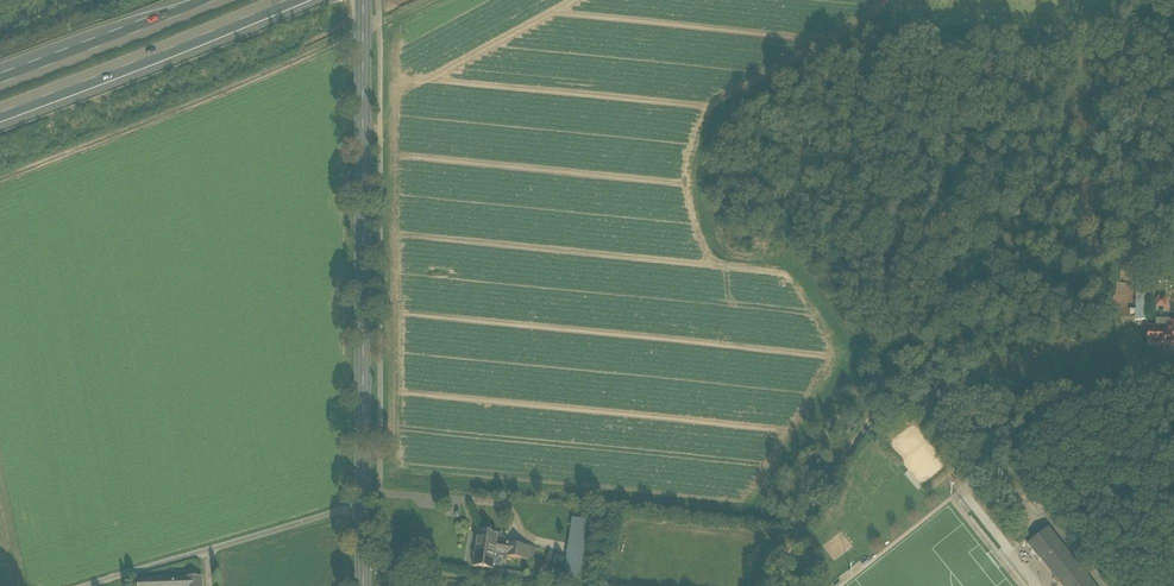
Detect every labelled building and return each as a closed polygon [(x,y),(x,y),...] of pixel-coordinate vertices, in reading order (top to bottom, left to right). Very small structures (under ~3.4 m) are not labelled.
[(1149,286),(1156,286),(1156,279),(1141,278),(1142,286),(1149,286)] [(1173,347),(1173,329),(1169,329),(1169,328),(1156,328),(1147,328),(1147,347),(1173,347)] [(573,520),(565,577),(579,580),(587,523),(573,520)] [(1027,548),(1059,585),(1094,585),(1048,530),(1027,548)] [(498,536),(478,533),(473,568),(492,571),(495,553),(497,543),(498,536)] [(534,548),(497,543),(495,553),(507,555),(506,558),(532,562),(534,548)] [(185,578),(186,585),(202,585),(202,578),(185,578)]
